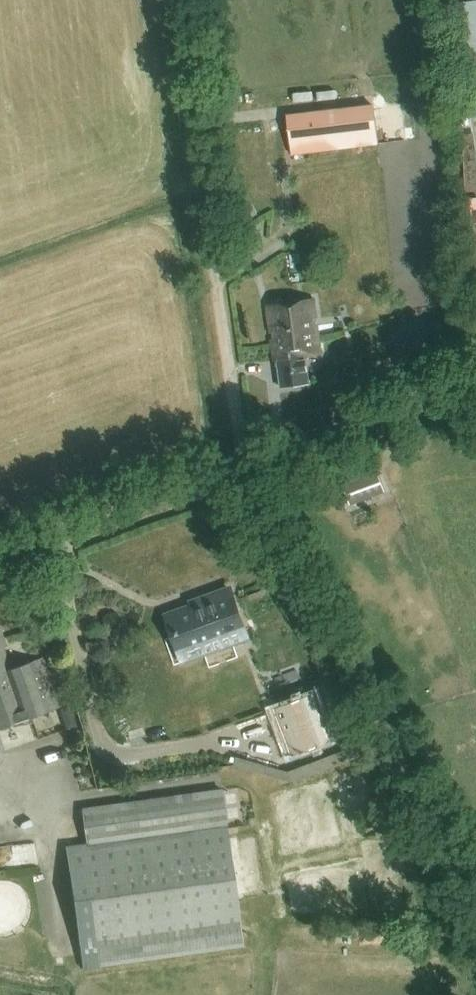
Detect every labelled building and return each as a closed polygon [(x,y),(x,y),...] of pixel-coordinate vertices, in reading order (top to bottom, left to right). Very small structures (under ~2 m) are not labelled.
[(452,2),(465,101),(467,101),(470,124),(475,123),(475,0),(468,0),(452,2)] [(277,156),(377,144),(373,107),(273,120),(277,156)] [(465,197),(466,222),(475,221),(475,196),(465,197)] [(258,216),(250,203),(237,211),(244,224),(258,216)] [(282,387),(308,384),(305,357),(321,355),(315,300),(265,306),(271,353),(272,353),(273,361),(278,361),(282,387)] [(337,366),(348,363),(346,353),(334,356),(337,366)] [(385,491),(377,469),(342,482),(351,504),(385,491)] [(169,616),(176,635),(165,639),(174,665),(247,639),(229,590),(190,604),(191,608),(169,616)] [(57,708),(40,659),(12,669),(0,634),(0,728),(57,708)] [(292,756),(331,741),(313,694),(274,709),(292,756)] [(64,847),(81,970),(243,947),(221,791),(81,811),(86,844),(64,847)] [(40,860),(37,839),(0,845),(0,866),(40,860)]
